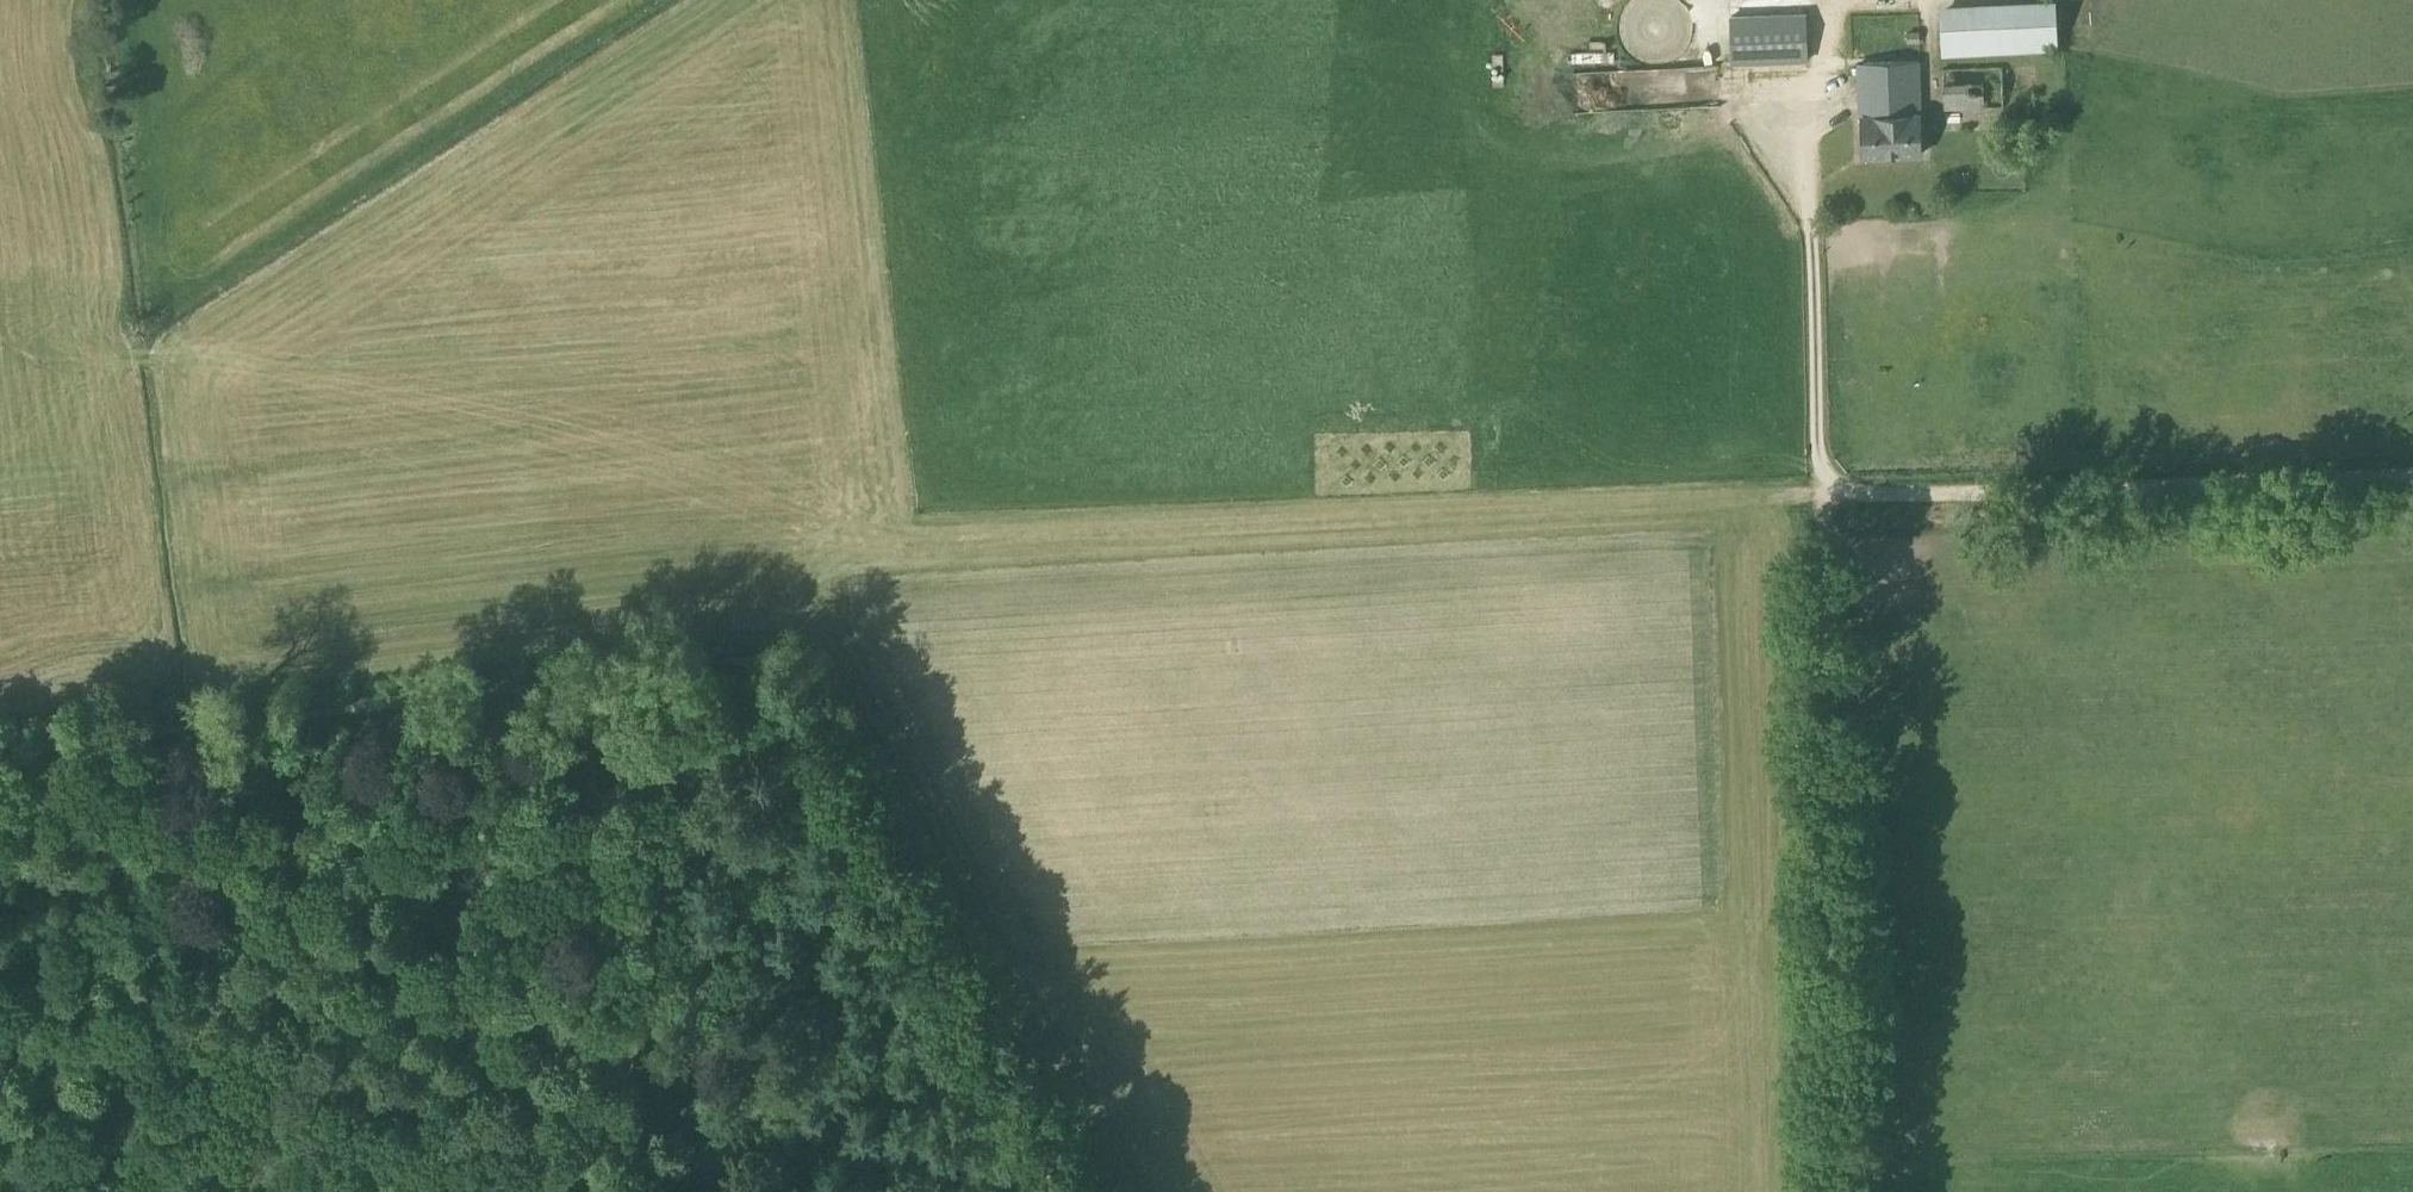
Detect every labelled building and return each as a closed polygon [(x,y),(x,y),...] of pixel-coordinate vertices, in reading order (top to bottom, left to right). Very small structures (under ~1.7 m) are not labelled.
[(1940,9),(1942,57),(2058,51),(2054,3),(1940,9)] [(1729,16),(1731,62),(1805,59),(1804,13),(1729,16)] [(1909,32),(1910,44),(1918,43),(1918,32),(1909,32)] [(1631,71),(1643,66),(1632,39),(1620,45),(1631,71)] [(1858,63),(1857,63),(1859,116),(1860,116),(1861,157),(1922,155),(1922,154),(1918,61),(1858,63)] [(2002,68),(1943,71),(1945,111),(2004,109),(2002,68)]
